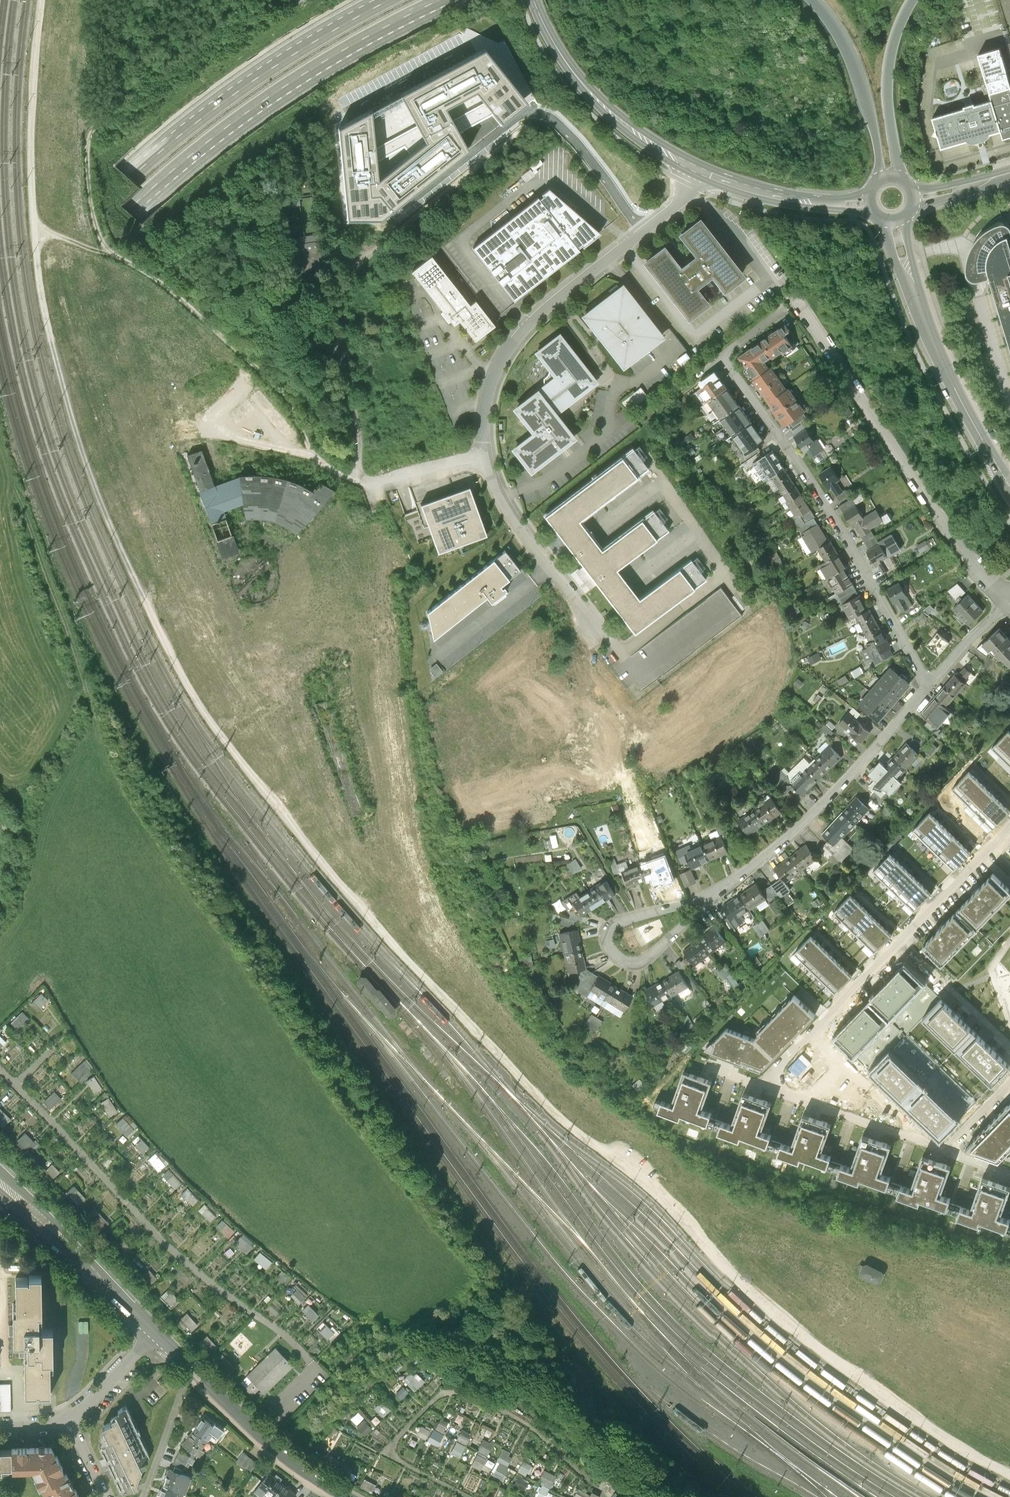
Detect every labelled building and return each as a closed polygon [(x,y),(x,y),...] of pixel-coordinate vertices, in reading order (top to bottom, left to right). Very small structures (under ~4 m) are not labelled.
[(340,127),(338,128),(348,220),(382,220),(393,211),(469,150),(459,132),(494,113),(502,124),(514,115),(528,103),(484,48),(478,52),(469,57),(400,94),(401,95),(372,110),(371,110),(354,120),(340,127)] [(941,149),(967,141),(970,144),(973,144),(975,144),(975,145),(978,145),(979,147),(983,146),(982,143),(985,143),(984,141),(987,140),(989,138),(990,135),(1001,131),(1003,139),(1009,137),(1009,85),(1008,77),(1000,49),(978,55),(986,83),(987,83),(990,93),(989,93),(992,101),(975,106),(974,104),(964,107),(964,109),(932,118),(935,130),(933,135),(938,137),(941,149)] [(537,198),(472,248),(514,301),(578,251),(579,251),(580,251),(578,249),(582,246),(583,248),(584,247),(599,235),(549,189),(542,194),(542,193),(541,194),(543,196),(539,199),(537,196),(537,197),(537,198)] [(1006,219),(1003,218),(1001,218),(999,219),(996,220),(993,222),(989,225),(986,227),(983,230),(980,234),(977,237),(974,243),(971,248),(968,254),(967,259),(966,264),(966,268),(966,272),(966,275),(967,277),(967,278),(969,280),(971,281),(972,282),(973,282),(974,282),(975,283),(978,282),(981,282),(990,279),(1009,347),(1009,225),(1009,223),(1008,221),(1006,219)] [(664,250),(648,263),(689,316),(705,304),(692,288),(712,273),(724,289),(740,277),(699,223),(683,235),(699,257),(680,271),(664,250)] [(321,258),(317,235),(281,240),(284,258),(289,272),(292,272),(293,275),(318,271),(318,272),(320,271),(318,258),(321,258)] [(450,279),(431,256),(411,271),(442,311),(440,312),(448,322),(450,321),(454,325),(459,321),(475,341),(495,326),(476,301),(456,275),(450,279)] [(623,284),(582,316),(597,335),(623,369),(664,337),(623,284)] [(786,325),(761,343),(774,360),(783,354),(784,355),(794,348),(786,337),(792,333),(786,325)] [(536,353),(555,378),(515,410),(535,435),(514,450),(531,472),(573,439),(556,415),(597,383),(561,334),(536,353)] [(774,360),(761,343),(739,359),(755,382),(771,371),(767,365),(774,360)] [(754,382),(761,393),(780,380),(772,369),(771,371),(755,382),(754,382)] [(826,372),(820,376),(823,380),(829,376),(826,372)] [(699,389),(708,402),(727,389),(715,373),(706,376),(699,382),(703,387),(699,389)] [(769,405),(789,392),(780,380),(761,393),(769,405)] [(644,387),(624,402),(630,411),(651,396),(644,387)] [(708,402),(722,420),(739,407),(727,389),(708,402)] [(776,417),(798,401),(790,391),(789,392),(769,405),(772,410),(771,411),(776,417)] [(798,401),(776,417),(783,428),(790,423),(803,414),(805,412),(798,401)] [(722,420),(733,436),(751,424),(739,407),(722,420)] [(790,423),(794,428),(802,423),(807,419),(803,414),(790,423)] [(791,430),(795,436),(806,429),(802,423),(794,428),(791,430)] [(751,424),(733,436),(746,455),(764,442),(751,424)] [(795,436),(794,437),(810,461),(825,451),(818,440),(815,442),(806,429),(795,436)] [(695,438),(692,433),(679,443),(683,447),(695,438)] [(297,533),(334,490),(321,482),(316,488),(314,487),(312,490),(301,484),(286,478),(272,475),(256,473),(239,474),(239,476),(228,479),(214,484),(202,449),(187,454),(222,558),(239,552),(233,534),(232,534),(224,510),(243,504),(245,517),(257,517),(266,518),(275,521),(282,524),(297,533)] [(633,449),(544,517),(635,635),(706,580),(691,560),(639,600),(617,570),(668,531),(653,511),(602,551),(579,522),(648,469),(633,449)] [(772,477),(784,469),(772,452),(762,458),(753,465),(764,482),(772,477)] [(762,458),(758,453),(741,465),(745,470),(753,465),(762,458)] [(711,458),(717,466),(721,463),(716,455),(711,458)] [(832,467),(819,476),(829,491),(832,490),(836,497),(844,492),(839,485),(842,483),(832,467)] [(709,476),(705,470),(702,472),(701,468),(698,470),(704,479),(709,476)] [(772,477),(780,490),(792,482),(784,469),(772,477)] [(801,495),(792,482),(780,490),(789,503),(787,505),(796,517),(798,515),(801,518),(811,511),(801,495)] [(716,491),(723,503),(732,498),(725,486),(716,491)] [(470,487),(421,504),(439,554),(487,536),(470,487)] [(842,506),(849,502),(847,498),(850,496),(846,491),(844,492),(836,497),(842,506)] [(840,507),(844,514),(857,507),(853,500),(849,502),(842,506),(840,507)] [(857,507),(844,514),(853,530),(856,528),(862,539),(886,525),(877,510),(864,518),(857,507)] [(816,518),(811,511),(801,518),(804,525),(814,519),(816,518)] [(797,529),(804,525),(801,518),(798,515),(796,517),(792,520),(797,529)] [(817,525),(814,519),(804,525),(797,529),(795,530),(799,536),(800,535),(817,525)] [(829,543),(817,525),(800,535),(802,538),(800,539),(809,555),(818,550),(829,543)] [(879,545),(887,558),(889,556),(901,550),(892,536),(879,543),(879,545)] [(931,540),(919,544),(922,552),(934,547),(931,540)] [(831,542),(829,543),(818,550),(826,563),(838,555),(831,542)] [(879,545),(867,552),(876,567),(879,566),(883,574),(890,570),(884,560),(887,558),(879,545)] [(505,552),(428,612),(434,639),(486,597),(490,604),(507,591),(502,585),(521,571),(505,552)] [(780,558),(777,553),(767,558),(770,563),(772,562),(780,558)] [(838,555),(826,563),(820,566),(827,579),(843,570),(846,568),(843,563),(838,555)] [(884,560),(890,570),(895,567),(889,556),(887,558),(884,560)] [(785,567),(780,558),(772,562),(777,571),(785,567)] [(851,583),(843,570),(827,579),(835,592),(851,583)] [(856,591),(851,583),(835,592),(840,599),(856,591)] [(900,583),(887,590),(894,604),(897,602),(902,613),(912,607),(900,583)] [(957,604),(967,595),(959,586),(950,593),(957,604)] [(627,659),(620,665),(642,692),(742,615),(721,587),(627,659)] [(856,591),(840,599),(841,601),(843,604),(859,596),(856,591)] [(957,604),(952,608),(967,625),(983,611),(969,594),(967,595),(957,604)] [(867,611),(859,596),(843,604),(850,620),(856,617),(867,611)] [(798,606),(789,611),(792,617),(801,613),(798,606)] [(931,606),(925,611),(930,615),(935,610),(931,606)] [(867,611),(856,617),(863,630),(876,623),(869,610),(867,611)] [(922,612),(914,618),(921,627),(926,624),(925,621),(928,618),(922,612)] [(876,623),(863,630),(870,643),(866,646),(868,649),(861,652),(866,660),(872,657),(888,649),(889,648),(876,623)] [(929,645),(942,657),(956,641),(942,629),(929,645)] [(999,629),(983,644),(982,644),(976,649),(985,656),(990,652),(992,650),(1000,659),(1002,657),(1009,666),(1009,641),(999,629)] [(892,657),(888,649),(872,657),(877,666),(892,657)] [(821,651),(810,658),(814,665),(825,658),(821,651)] [(863,667),(854,670),(856,676),(865,673),(863,667)] [(945,686),(956,695),(966,684),(963,681),(971,673),(965,668),(957,676),(955,675),(945,686)] [(892,670),(881,681),(902,700),(913,688),(892,670)] [(804,687),(798,681),(795,685),(802,690),(804,687)] [(881,681),(871,693),(892,712),(902,700),(881,681)] [(937,728),(938,728),(951,712),(946,707),(956,695),(945,686),(921,714),(929,720),(937,728)] [(871,693),(858,707),(880,726),(892,712),(871,693)] [(822,699),(819,696),(814,701),(817,704),(822,699)] [(855,708),(851,713),(858,720),(863,715),(855,708)] [(840,724),(862,744),(872,733),(858,720),(851,713),(840,724)] [(929,720),(924,725),(939,738),(944,733),(938,728),(937,728),(929,720)] [(837,729),(830,722),(826,726),(833,733),(837,729)] [(977,722),(974,725),(980,730),(982,727),(977,722)] [(780,728),(777,724),(771,729),(775,733),(780,728)] [(825,726),(820,730),(831,740),(835,735),(825,726)] [(1008,731),(991,748),(1000,756),(1009,746),(1009,732),(1008,731)] [(925,743),(922,747),(930,754),(933,751),(937,746),(932,741),(936,737),(933,735),(925,743)] [(816,760),(826,771),(840,758),(830,746),(825,742),(817,750),(821,754),(816,760)] [(893,758),(905,769),(910,763),(919,754),(907,743),(893,758)] [(1000,756),(1008,764),(1009,762),(1009,746),(1000,756)] [(959,751),(956,755),(964,762),(967,759),(959,751)] [(919,754),(910,763),(914,766),(922,757),(919,754)] [(880,772),(892,783),(899,776),(905,769),(893,758),(880,772)] [(793,787),(801,796),(826,771),(816,760),(801,774),(795,766),(787,776),(790,784),(793,787)] [(790,784),(787,776),(781,770),(774,777),(780,784),(788,792),(793,787),(790,784)] [(977,780),(969,772),(952,789),(960,797),(977,780)] [(899,776),(892,783),(895,787),(902,779),(899,776)] [(977,780),(960,797),(969,805),(986,788),(977,780)] [(788,792),(780,784),(776,788),(783,796),(788,792)] [(880,787),(876,791),(884,799),(888,795),(880,787)] [(986,788),(969,805),(977,813),(994,796),(986,788)] [(872,796),(880,803),(884,799),(876,791),(872,796)] [(941,811),(950,819),(964,804),(955,796),(941,811)] [(994,796),(977,813),(985,821),(1002,803),(994,796)] [(843,812),(855,822),(868,808),(857,797),(843,812)] [(765,824),(781,812),(771,799),(755,811),(765,824)] [(985,821),(993,829),(1009,812),(1009,811),(1002,803),(985,821)] [(755,811),(739,823),(749,836),(765,824),(755,811)] [(829,840),(834,845),(837,848),(845,856),(854,847),(842,837),(855,822),(843,812),(823,834),(829,840)] [(917,826),(913,830),(921,838),(925,834),(938,821),(930,813),(917,826)] [(719,821),(714,823),(719,834),(724,831),(719,821)] [(925,834),(921,838),(929,846),(934,842),(946,829),(938,821),(925,834)] [(934,842),(929,846),(937,854),(942,850),(954,837),(946,829),(934,842)] [(703,845),(709,860),(727,851),(721,837),(703,845)] [(942,850),(937,854),(945,862),(950,857),(962,844),(954,837),(942,850)] [(840,861),(845,856),(837,848),(834,845),(829,840),(824,845),(832,853),(838,859),(840,861)] [(806,844),(790,857),(801,871),(810,864),(816,859),(806,844)] [(950,857),(945,862),(954,870),(958,865),(971,852),(962,844),(950,857)] [(687,859),(691,868),(709,860),(703,845),(691,851),(685,853),(687,859)] [(832,853),(824,845),(820,849),(828,857),(829,857),(832,853)] [(680,862),(687,859),(685,853),(691,851),(689,847),(676,853),(680,862)] [(832,853),(829,857),(835,863),(838,859),(832,853)] [(877,867),(873,871),(882,879),(886,875),(898,862),(890,854),(877,867)] [(674,880),(665,856),(640,865),(645,881),(652,879),(654,885),(659,883),(660,885),(674,880)] [(781,878),(785,883),(786,883),(801,871),(790,857),(774,869),(781,878)] [(570,861),(576,870),(581,867),(575,858),(570,861)] [(614,859),(609,862),(614,875),(620,873),(614,859)] [(821,865),(816,859),(810,864),(814,869),(821,865)] [(566,864),(571,873),(576,870),(570,861),(566,864)] [(886,875),(882,879),(890,887),(894,883),(907,870),(898,862),(886,875)] [(640,865),(621,871),(627,888),(645,881),(640,865)] [(695,881),(690,870),(679,875),(684,886),(695,881)] [(894,883),(890,887),(898,895),(902,891),(915,878),(907,870),(894,883)] [(958,910),(977,929),(1009,894),(1009,890),(993,873),(990,877),(961,906),(958,910)] [(781,878),(771,886),(778,895),(780,898),(788,892),(791,890),(786,883),(785,883),(781,878)] [(902,891),(898,895),(906,903),(910,898),(923,885),(915,878),(902,891)] [(589,891),(597,904),(613,894),(605,881),(589,891)] [(756,883),(739,894),(749,909),(756,904),(760,910),(770,904),(768,902),(761,892),(762,891),(756,883)] [(910,898),(906,903),(914,911),(919,907),(931,893),(923,885),(910,898)] [(778,895),(771,886),(762,891),(761,892),(768,902),(778,895)] [(579,913),(581,917),(582,916),(581,915),(597,904),(589,891),(578,898),(575,894),(563,901),(571,913),(575,915),(579,913)] [(780,898),(787,907),(795,901),(788,892),(780,898)] [(739,894),(723,906),(736,926),(744,921),(740,916),(749,909),(739,894)] [(487,898),(492,909),(499,906),(494,895),(487,898)] [(838,908),(834,912),(842,920),(846,916),(859,903),(851,895),(838,908)] [(561,899),(554,902),(559,912),(566,909),(561,899)] [(775,901),(770,905),(776,914),(781,910),(775,901)] [(846,916),(842,920),(850,928),(855,924),(867,911),(859,903),(846,916)] [(926,943),(923,947),(942,965),(977,929),(958,910),(955,914),(926,943)] [(855,924),(850,928),(858,936),(863,932),(875,919),(867,911),(855,924)] [(571,913),(571,914),(569,919),(574,921),(582,923),(583,917),(581,917),(579,913),(575,915),(571,913)] [(569,919),(561,917),(559,923),(572,927),(574,921),(569,919)] [(733,927),(727,918),(723,921),(729,930),(733,927)] [(758,923),(765,932),(770,929),(763,919),(758,923)] [(863,932),(858,936),(866,944),(871,939),(883,926),(875,919),(863,932)] [(761,936),(765,932),(758,923),(754,926),(761,936)] [(871,939),(866,944),(875,952),(879,948),(892,935),(883,926),(871,939)] [(715,927),(700,940),(709,952),(725,940),(715,927)] [(577,930),(560,934),(565,953),(580,950),(578,943),(579,943),(577,930)] [(798,949),(794,953),(803,961),(807,957),(820,944),(811,936),(798,949)] [(700,940),(684,952),(694,965),(709,952),(700,940)] [(807,957),(803,961),(811,969),(815,965),(828,952),(820,944),(807,957)] [(580,950),(565,953),(569,972),(568,973),(570,981),(571,980),(577,977),(575,971),(585,969),(583,956),(581,957),(580,950)] [(815,965),(811,969),(819,977),(823,973),(836,960),(828,952),(815,965)] [(679,959),(675,963),(682,972),(687,968),(679,959)] [(823,973),(819,977),(827,985),(831,980),(844,967),(836,960),(823,973)] [(925,983),(904,963),(835,1037),(854,1057),(925,983)] [(725,964),(720,967),(726,976),(734,986),(739,983),(725,964)] [(720,967),(716,971),(722,979),(726,976),(720,967)] [(831,980),(827,985),(835,993),(840,989),(852,975),(844,967),(831,980)] [(578,983),(592,974),(585,969),(575,971),(577,977),(578,981),(578,983)] [(663,981),(671,995),(688,986),(680,972),(663,981)] [(589,991),(598,976),(592,974),(578,983),(577,983),(579,987),(577,991),(586,997),(589,992),(589,991)] [(606,1001),(616,986),(598,976),(589,991),(589,992),(586,997),(603,1007),(606,1001)] [(663,981),(645,991),(653,1005),(671,995),(663,981)] [(616,986),(606,1001),(623,1012),(632,996),(616,986)] [(33,1003),(39,1010),(51,1000),(45,993),(33,1003)] [(754,1038),(774,1057),(815,1014),(795,994),(758,1032),(759,1034),(754,1038)] [(1009,1066),(941,1001),(909,1034),(978,1100),(1009,1066)] [(25,1011),(14,1023),(22,1029),(32,1017),(25,1011)] [(590,1028),(596,1018),(590,1015),(584,1025),(590,1028)] [(688,1015),(683,1018),(689,1027),(694,1025),(688,1015)] [(601,1022),(596,1018),(590,1028),(595,1031),(601,1022)] [(684,1030),(689,1027),(683,1018),(678,1021),(684,1030)] [(774,1057),(754,1038),(727,1028),(712,1043),(714,1044),(711,1052),(742,1064),(744,1060),(764,1068),(774,1057)] [(686,1041),(680,1047),(686,1052),(692,1046),(686,1041)] [(666,1048),(659,1055),(664,1059),(670,1052),(666,1048)] [(959,1119),(890,1052),(870,1072),(939,1139),(959,1119)] [(796,1077),(806,1066),(796,1057),(786,1068),(796,1077)] [(73,1071),(80,1080),(95,1070),(88,1060),(73,1071)] [(712,1082),(683,1072),(671,1105),(661,1102),(658,1112),(680,1120),(681,1115),(708,1125),(711,1115),(702,1111),(712,1082)] [(98,1076),(89,1079),(95,1093),(104,1090),(98,1076)] [(645,1084),(640,1079),(633,1085),(638,1091),(645,1084)] [(45,1101),(55,1111),(66,1101),(56,1090),(45,1101)] [(772,1104),(743,1093),(731,1126),(721,1123),(717,1133),(740,1141),(741,1137),(767,1146),(771,1136),(761,1133),(772,1104)] [(111,1097),(102,1102),(112,1118),(121,1112),(111,1097)] [(1009,1106),(1008,1105),(974,1139),(975,1140),(966,1150),(999,1162),(1005,1155),(1009,1156),(1009,1104),(1009,1106)] [(831,1125),(803,1115),(791,1148),(781,1144),(777,1155),(799,1162),(801,1158),(827,1167),(831,1157),(821,1154),(831,1125)] [(126,1133),(121,1138),(125,1142),(139,1129),(126,1116),(117,1124),(126,1133)] [(34,1153),(42,1145),(30,1132),(21,1139),(34,1153)] [(145,1153),(152,1146),(140,1135),(133,1142),(145,1153)] [(891,1146),(862,1136),(850,1169),(840,1166),(837,1176),(859,1184),(861,1179),(887,1189),(891,1179),(881,1175),(891,1146)] [(159,1151),(150,1159),(161,1172),(170,1164),(159,1151)] [(910,1190),(900,1187),(897,1197),(919,1205),(920,1201),(947,1210),(950,1200),(940,1197),(951,1167),(922,1157),(910,1190)] [(172,1168),(164,1175),(169,1180),(176,1173),(172,1168)] [(178,1189),(184,1182),(175,1174),(169,1181),(178,1189)] [(960,1208),(957,1218),(979,1226),(980,1222),(1006,1231),(1009,1221),(1000,1218),(1009,1190),(1009,1189),(982,1179),(970,1212),(960,1208)] [(83,1204),(90,1198),(78,1185),(71,1191),(83,1204)] [(196,1206),(202,1200),(190,1188),(184,1195),(196,1206)] [(68,1194),(79,1205),(81,1203),(70,1192),(68,1194)] [(210,1208),(205,1214),(214,1222),(219,1216),(210,1208)] [(229,1223),(223,1230),(231,1238),(238,1231),(229,1223)] [(245,1236),(239,1244),(249,1252),(255,1244),(245,1236)] [(882,1271),(867,1264),(862,1265),(859,1272),(861,1277),(876,1284),(881,1282),(884,1275),(882,1271)] [(14,1344),(19,1343),(19,1358),(24,1358),(25,1395),(37,1395),(37,1394),(39,1394),(39,1395),(50,1395),(50,1362),(53,1362),(52,1330),(40,1330),(40,1331),(39,1331),(38,1314),(41,1314),(41,1275),(29,1276),(29,1279),(27,1279),(27,1278),(16,1278),(16,1311),(13,1311),(13,1325),(9,1325),(9,1329),(9,1336),(14,1336),(14,1344)] [(301,1286),(292,1294),(302,1304),(311,1295),(301,1286)] [(163,1297),(176,1310),(184,1303),(172,1289),(163,1297)] [(316,1321),(323,1315),(310,1302),(303,1308),(316,1321)] [(193,1332),(201,1325),(190,1313),(182,1321),(193,1332)] [(326,1321),(319,1329),(333,1341),(340,1333),(326,1321)] [(274,1348),(246,1376),(264,1395),(292,1367),(274,1348)] [(418,1390),(429,1379),(420,1371),(416,1375),(413,1372),(406,1379),(418,1390)] [(12,1383),(0,1383),(0,1394),(1,1411),(12,1410),(12,1383)] [(399,1393),(403,1398),(411,1391),(407,1386),(399,1393)] [(385,1400),(378,1407),(386,1414),(392,1408),(385,1400)] [(117,1482),(123,1495),(140,1488),(138,1484),(140,1479),(143,1478),(142,1475),(144,1470),(143,1469),(148,1466),(146,1462),(142,1465),(145,1455),(148,1453),(140,1435),(142,1434),(140,1431),(138,1431),(127,1408),(120,1411),(121,1413),(116,1415),(118,1418),(114,1420),(115,1423),(103,1428),(106,1432),(103,1434),(102,1438),(104,1442),(100,1444),(107,1460),(106,1461),(107,1464),(109,1464),(112,1471),(115,1478),(114,1479),(115,1482),(117,1482)] [(359,1424),(366,1417),(360,1411),(353,1418),(359,1424)] [(200,1418),(191,1431),(207,1442),(212,1434),(216,1437),(220,1431),(200,1418)] [(430,1441),(441,1446),(451,1424),(440,1419),(430,1441)] [(432,1437),(432,1427),(420,1427),(421,1437),(432,1437)] [(454,1453),(464,1457),(472,1434),(462,1430),(454,1453)] [(191,1431),(181,1445),(201,1459),(205,1453),(201,1450),(207,1442),(191,1431)] [(486,1438),(473,1465),(483,1470),(496,1443),(486,1438)] [(43,1487),(69,1475),(57,1446),(49,1446),(16,1447),(16,1449),(17,1469),(37,1469),(40,1475),(36,1477),(41,1488),(43,1487)] [(505,1448),(493,1473),(506,1480),(519,1454),(505,1448)] [(17,1469),(16,1449),(0,1450),(0,1470),(17,1469)] [(191,1459),(178,1452),(173,1462),(186,1469),(191,1459)] [(249,1474),(257,1464),(246,1456),(239,1466),(249,1474)] [(495,1467),(497,1462),(491,1459),(488,1464),(495,1467)] [(520,1472),(530,1476),(535,1463),(525,1459),(520,1472)] [(555,1486),(560,1475),(548,1468),(542,1480),(555,1486)] [(162,1486),(179,1492),(183,1494),(189,1478),(167,1470),(162,1486)] [(43,1487),(48,1496),(81,1496),(84,1496),(80,1488),(76,1490),(74,1485),(69,1475),(43,1487)] [(254,1493),(259,1496),(273,1496),(283,1485),(270,1475),(254,1493)] [(544,1484),(540,1493),(549,1496),(553,1487),(544,1484)] [(273,1496),(295,1496),(296,1496),(283,1485),(273,1496)] [(158,1496),(178,1496),(179,1492),(162,1486),(158,1496)]
